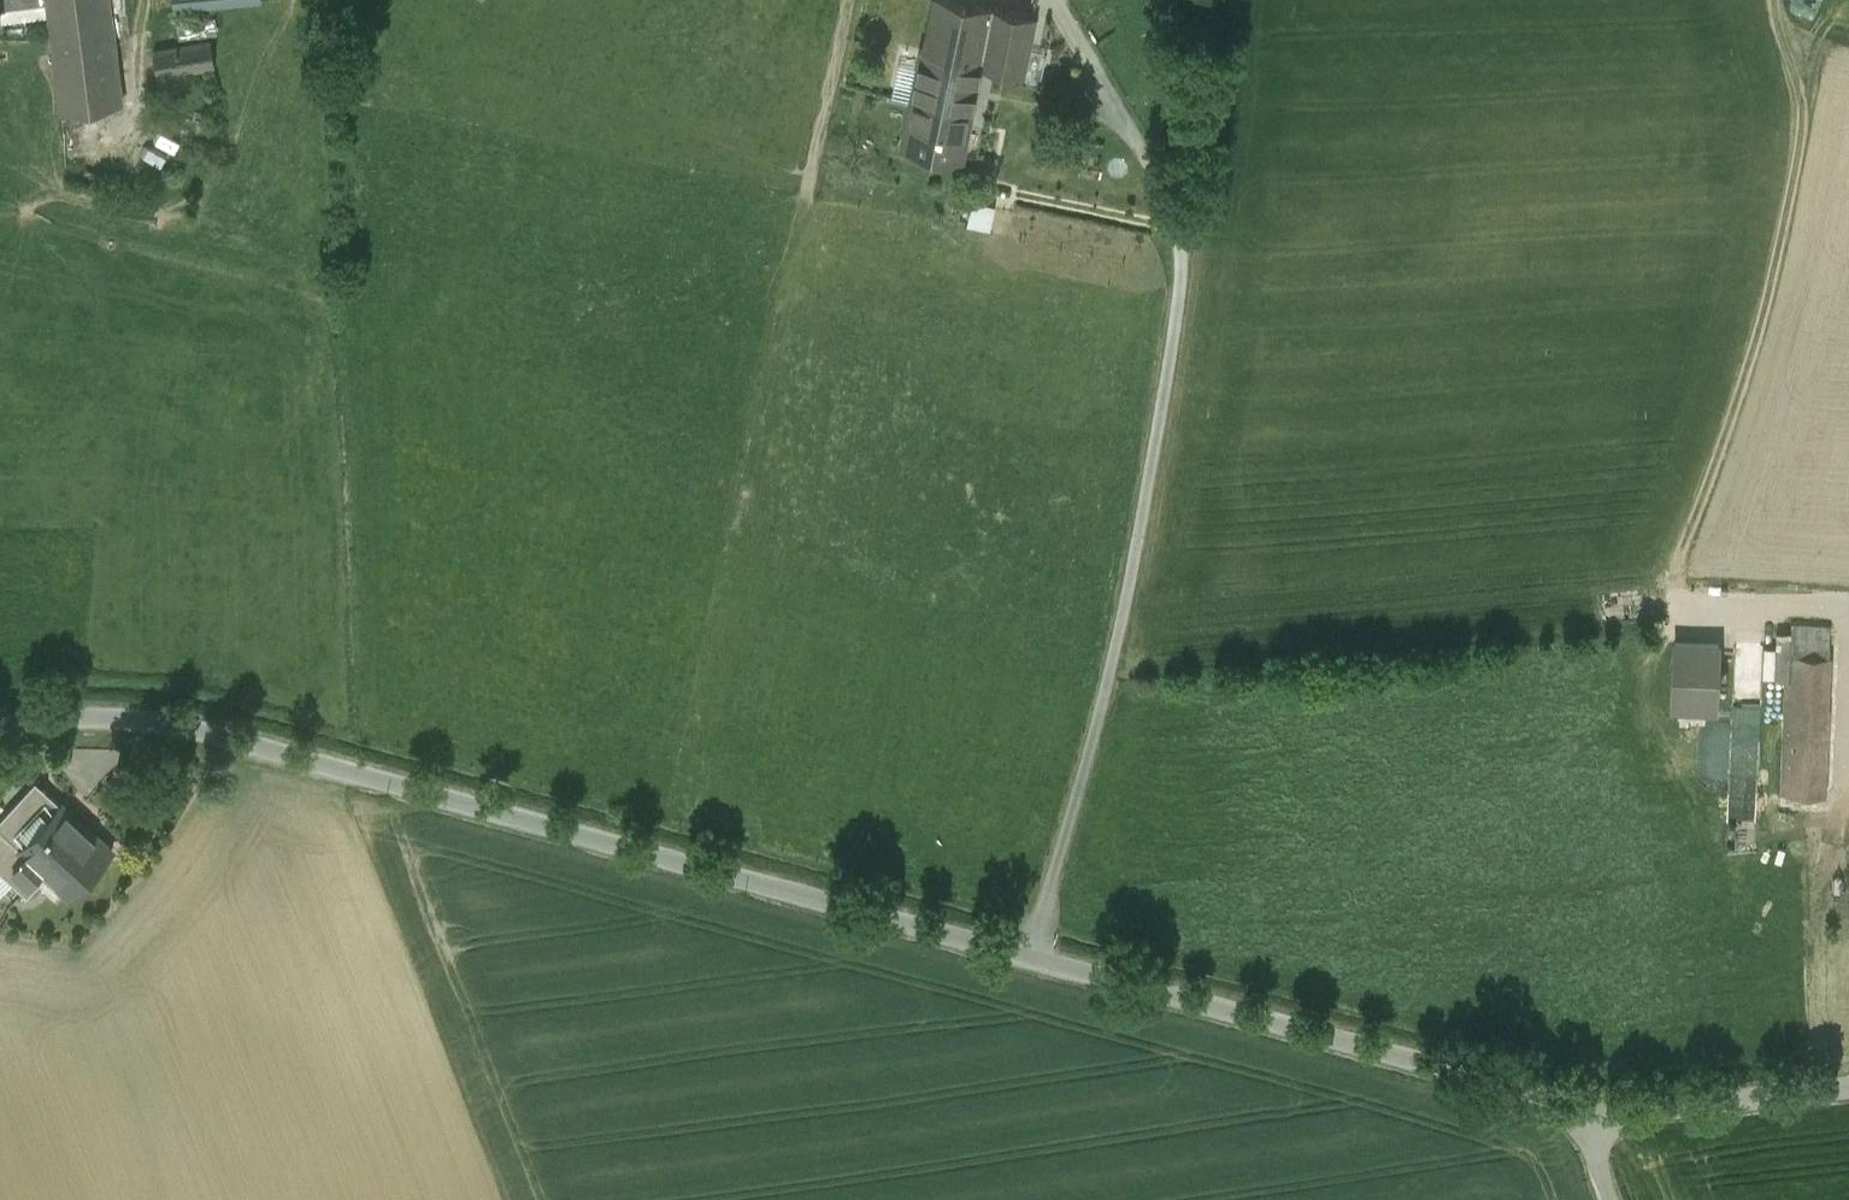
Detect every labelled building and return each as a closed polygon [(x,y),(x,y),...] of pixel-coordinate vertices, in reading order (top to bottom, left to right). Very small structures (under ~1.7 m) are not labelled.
[(0,5),(1,15),(2,18),(50,12),(49,0),(44,0),(0,5)] [(50,12),(52,20),(53,32),(63,109),(123,101),(110,0),(49,0),(50,12)] [(962,0),(933,0),(924,42),(912,98),(972,110),(972,109),(977,83),(981,65),(1024,74),(1036,15),(962,0)] [(213,17),(178,23),(180,38),(215,33),(213,17)] [(52,20),(45,21),(47,32),(53,32),(52,20)] [(211,40),(154,49),(159,81),(192,76),(191,68),(215,64),(211,40)] [(972,110),(912,98),(902,143),(963,156),(973,109),(972,109),(972,110)] [(973,223),(996,228),(1002,205),(979,199),(973,223)] [(1681,708),(1735,708),(1735,637),(1681,637),(1681,708)] [(1829,640),(1791,639),(1789,667),(1827,669),(1829,641),(1829,640)] [(1827,669),(1789,667),(1787,727),(1825,729),(1827,669)] [(1825,729),(1787,727),(1786,744),(1824,745),(1825,729)] [(1824,745),(1786,744),(1784,795),(1821,797),(1824,745)] [(36,782),(0,822),(0,829),(22,850),(62,806),(36,782)] [(62,806),(22,850),(71,895),(111,852),(62,806)] [(0,829),(0,850),(12,861),(22,850),(0,829)]
